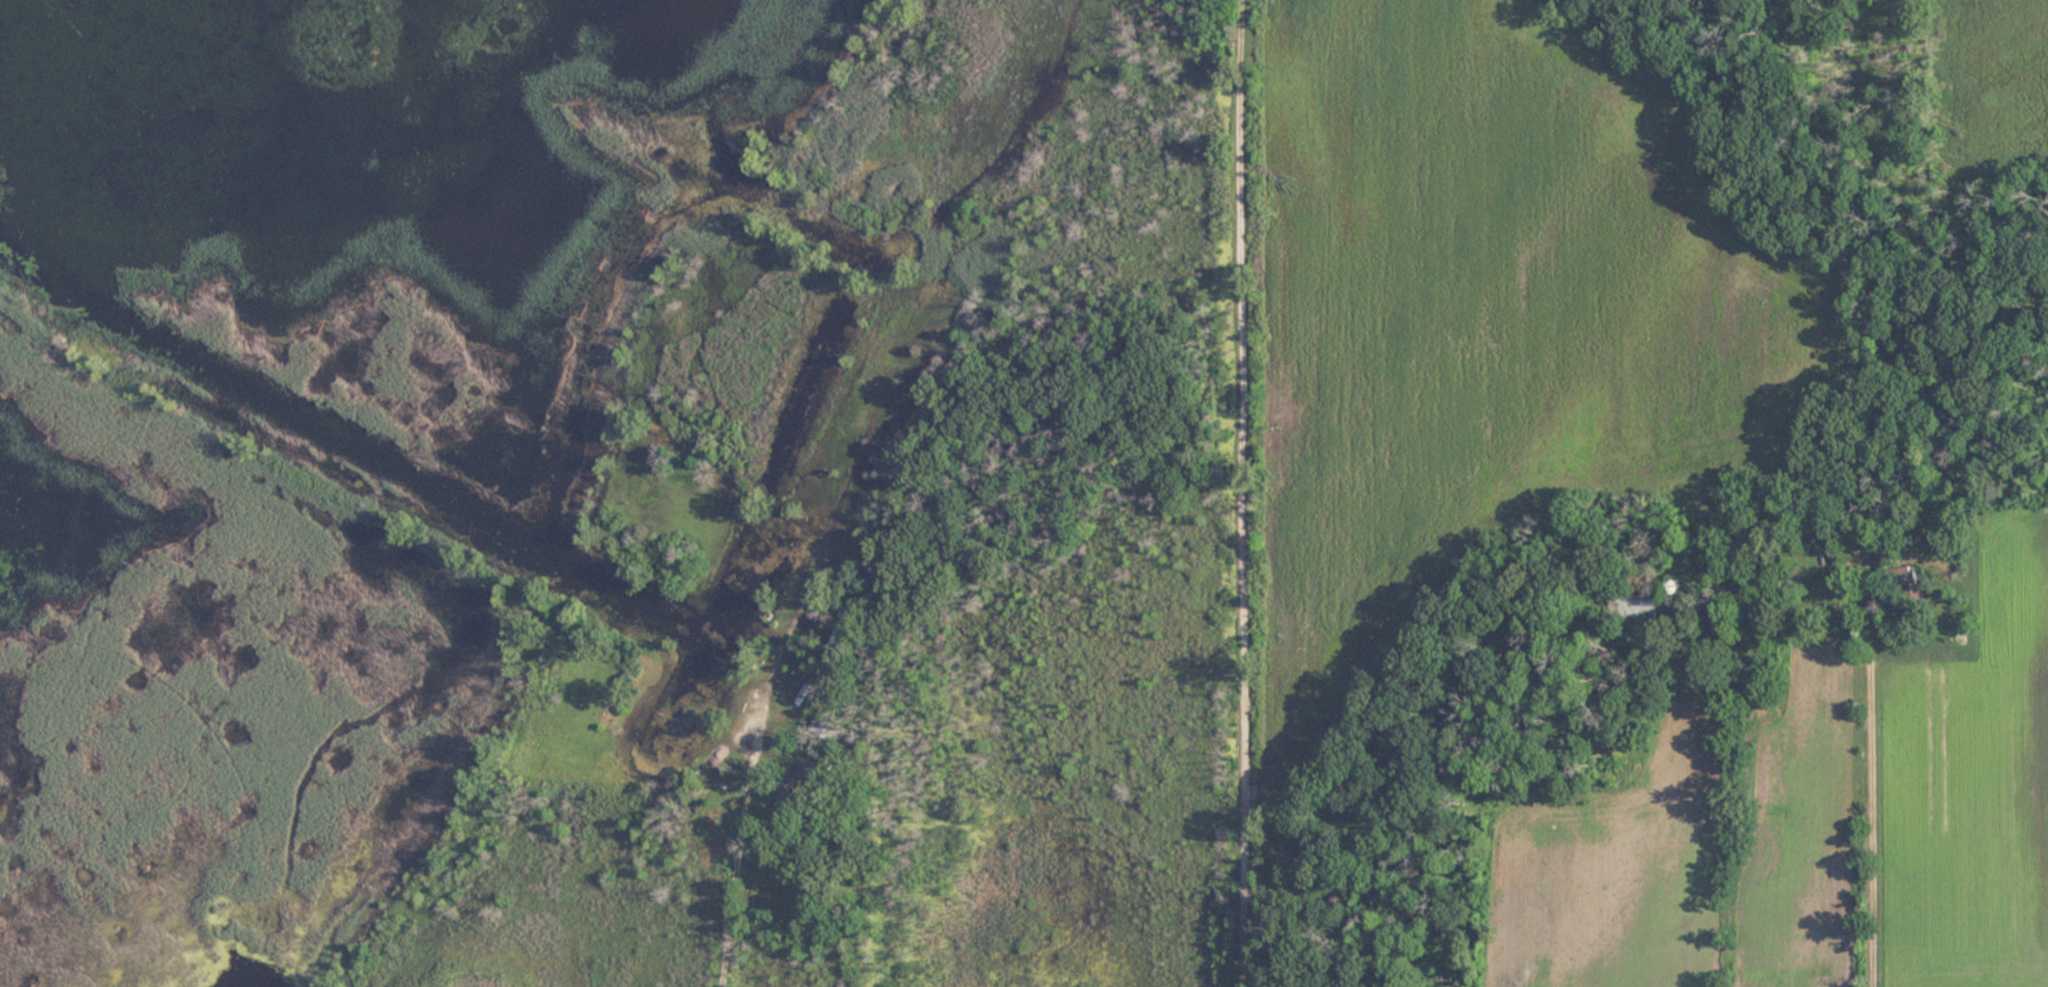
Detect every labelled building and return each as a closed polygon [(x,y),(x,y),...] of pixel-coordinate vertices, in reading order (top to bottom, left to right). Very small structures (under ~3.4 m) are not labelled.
[(1916,583),(1916,565),(1899,565),(1899,583),(1916,583)]
